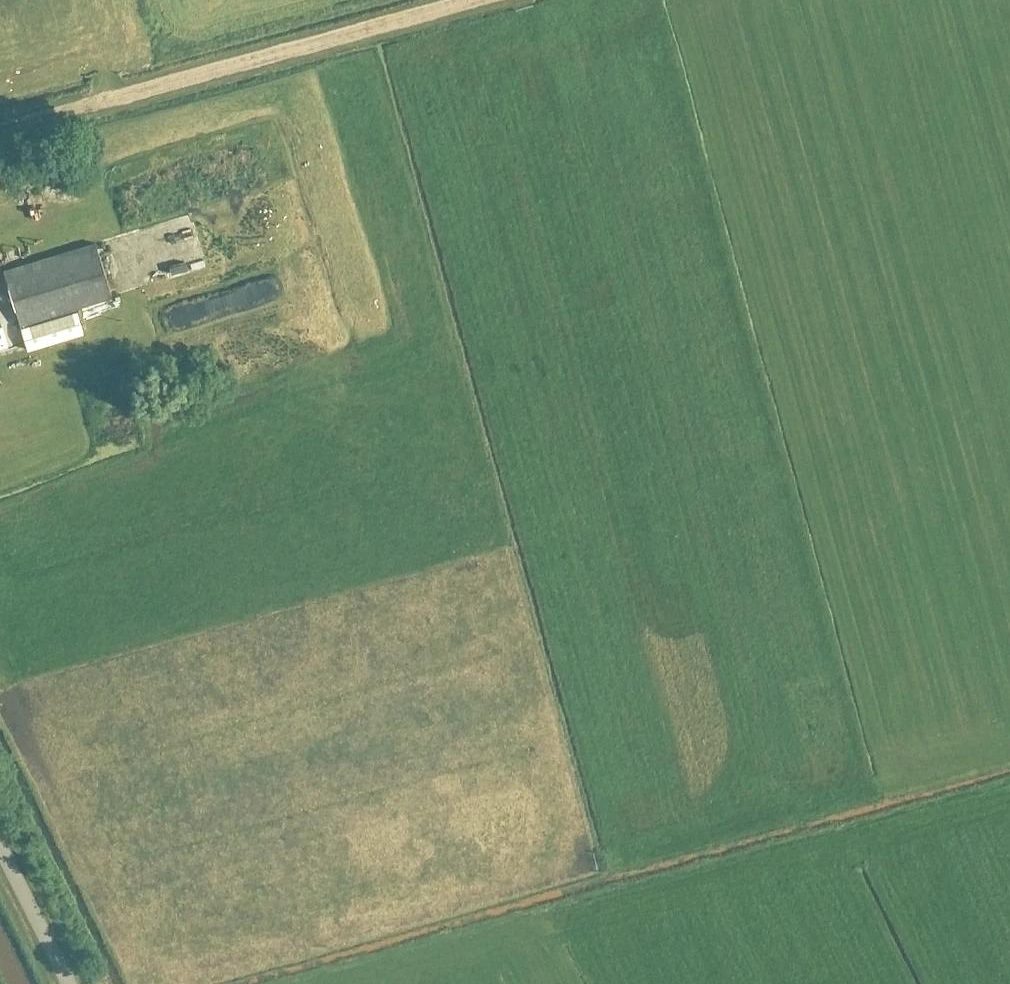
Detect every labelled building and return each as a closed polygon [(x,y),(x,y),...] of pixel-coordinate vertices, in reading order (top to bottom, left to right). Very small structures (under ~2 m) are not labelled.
[(58,256),(3,273),(19,326),(111,299),(94,245),(89,246),(58,256)]
